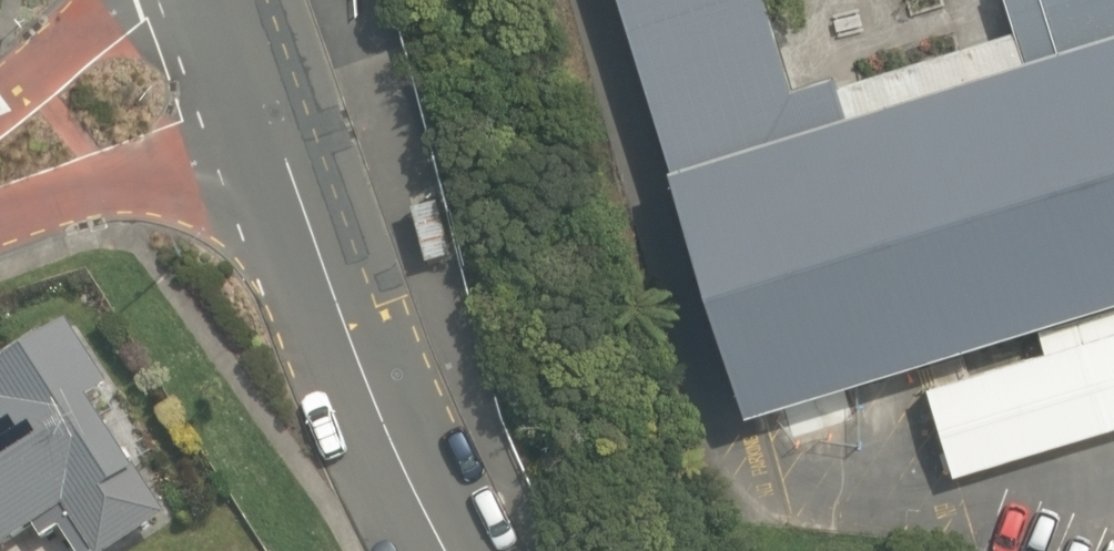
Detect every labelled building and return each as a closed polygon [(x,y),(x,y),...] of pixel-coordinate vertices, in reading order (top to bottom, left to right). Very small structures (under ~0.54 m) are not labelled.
[(678,167),(753,144),(741,107),(774,97),(779,95),(749,0),(625,0),(678,167)] [(1015,31),(1024,59),(1113,31),(1113,0),(1005,0),(1015,31)] [(1024,59),(753,144),(678,167),(665,171),(741,413),(921,356),(1113,296),(1113,31),(1024,59)] [(741,107),(753,144),(1024,59),(1015,31),(858,81),(777,106),(774,97),(741,107)] [(813,403),(837,480),(1113,394),(1113,310),(813,403)] [(63,505),(94,550),(111,550),(165,515),(135,471),(132,473),(83,399),(106,383),(66,324),(43,339),(39,333),(3,357),(5,360),(0,364),(0,547),(63,505)]
